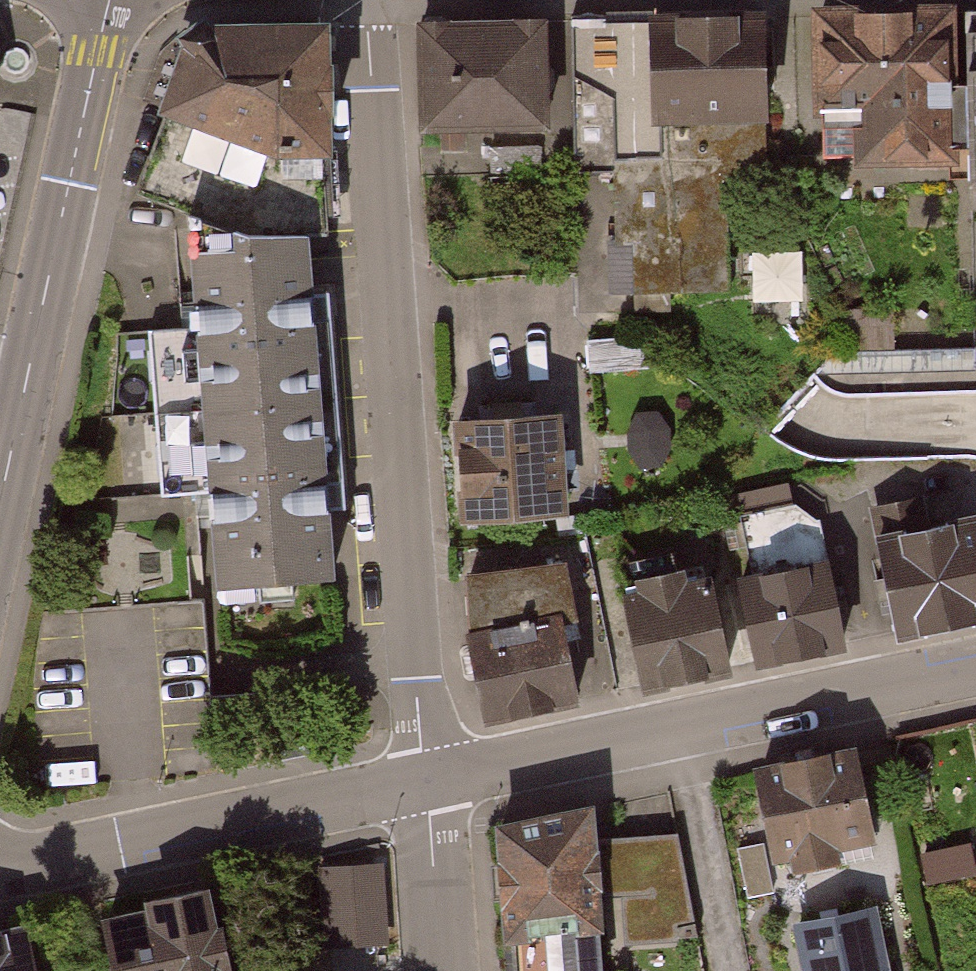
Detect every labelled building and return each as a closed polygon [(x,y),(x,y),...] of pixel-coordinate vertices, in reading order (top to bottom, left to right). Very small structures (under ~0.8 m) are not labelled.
[(944,10),(808,13),(811,168),(948,165),(944,10)] [(755,16),(581,23),(591,301),(729,296),(724,164),(761,163),(755,16)] [(210,492),(224,643),(336,627),(326,487),(341,485),(331,319),(314,321),(305,232),(322,229),(321,26),(190,28),(138,190),(190,210),(198,320),(149,329),(160,494),(210,492)] [(542,28),(424,30),(426,134),(544,132),(542,28)] [(553,421),(446,427),(451,522),(562,519),(553,421)] [(875,542),(889,630),(975,612),(975,526),(875,542)] [(737,575),(751,661),(839,642),(819,559),(737,575)] [(608,591),(628,689),(719,670),(694,574),(608,591)] [(554,616),(457,636),(478,721),(574,700),(554,616)] [(864,844),(845,756),(745,777),(764,866),(781,862),(784,875),(828,866),(825,852),(864,844)] [(582,808),(493,836),(503,970),(592,970),(587,893),(584,842),(582,808)] [(673,834),(584,842),(587,893),(615,892),(620,941),(691,938),(673,834)] [(91,924),(102,970),(220,970),(202,897),(91,924)] [(870,916),(792,933),(800,970),(882,970),(870,916)] [(0,942),(0,970),(30,970),(23,937),(0,942)]
